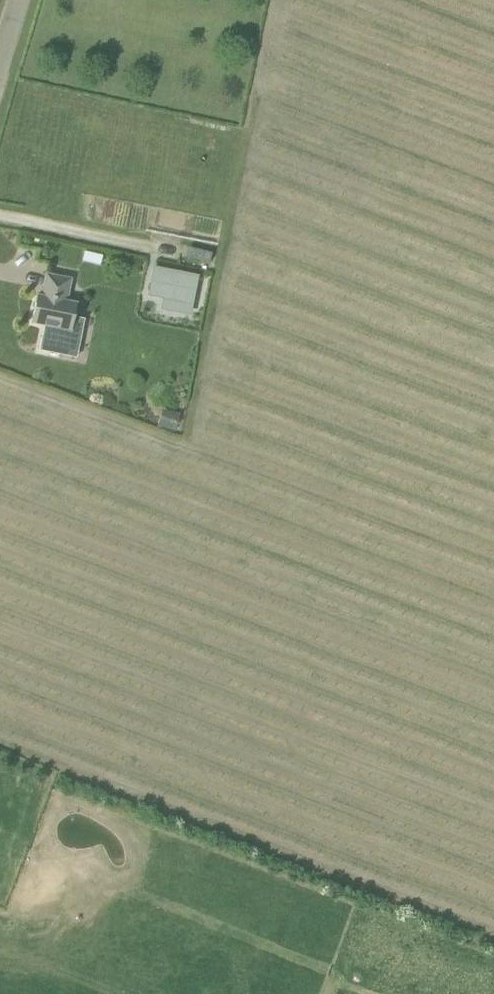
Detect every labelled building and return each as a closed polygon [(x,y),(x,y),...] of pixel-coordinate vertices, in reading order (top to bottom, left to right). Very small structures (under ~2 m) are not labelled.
[(147,292),(191,301),(198,272),(153,262),(147,292)] [(71,280),(46,275),(41,297),(37,296),(31,323),(71,331),(77,304),(66,302),(71,280)] [(157,424),(174,429),(178,415),(161,410),(157,424)]
